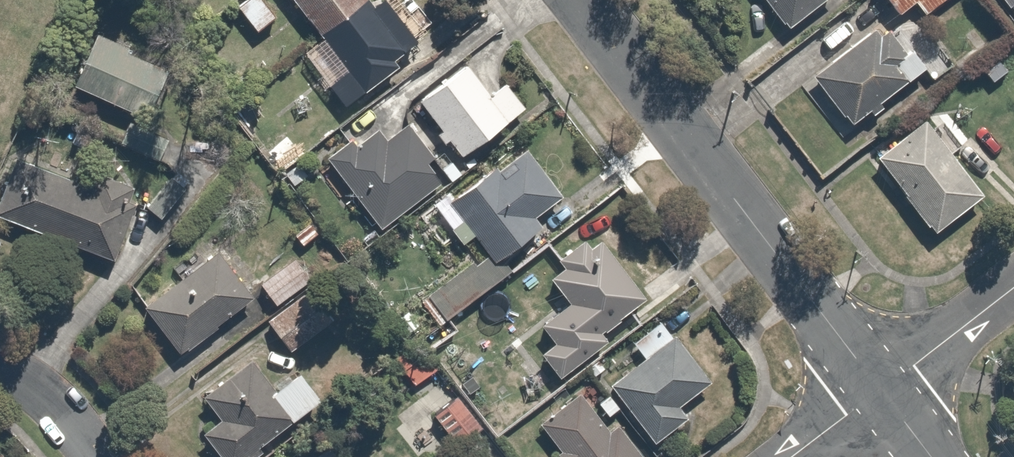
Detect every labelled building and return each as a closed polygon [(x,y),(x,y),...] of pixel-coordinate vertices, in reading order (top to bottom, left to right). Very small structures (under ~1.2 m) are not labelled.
[(269,0),(237,0),(234,3),(252,29),(277,11),(269,0)] [(369,1),(369,0),(292,0),(343,68),(326,81),(342,103),(360,89),(361,91),(410,54),(420,46),(385,0),(370,0),(369,1)] [(785,28),(827,0),(766,0),(785,28)] [(893,12),(909,1),(919,14),(938,0),(885,0),(893,12)] [(1013,17),(1013,0),(1002,0),(1013,17)] [(84,14),(38,106),(160,167),(206,75),(84,14)] [(908,72),(870,27),(812,76),(851,121),(908,72)] [(483,87),(464,60),(418,94),(457,147),(521,101),(501,74),(483,87)] [(981,188),(922,112),(868,153),(927,230),(981,188)] [(349,143),(343,135),(319,153),(373,227),(443,177),(402,121),(381,135),(374,125),(349,143)] [(447,199),(459,215),(446,225),(458,242),(471,232),(489,257),(541,219),(534,209),(556,193),(524,149),(493,171),(490,167),(447,199)] [(0,171),(0,215),(110,254),(130,199),(6,154),(0,171)] [(318,233),(301,214),(283,229),(301,248),(318,233)] [(586,222),(552,247),(561,261),(545,272),(563,297),(534,318),(550,340),(538,349),(557,375),(610,337),(597,319),(636,291),(586,222)] [(253,293),(216,246),(142,305),(179,352),(253,293)] [(437,324),(450,313),(466,333),(484,318),(468,298),(498,274),(477,249),(416,298),(437,324)] [(304,281),(282,257),(257,279),(279,303),(304,281)] [(334,307),(317,284),(266,321),(284,345),(334,307)] [(606,383),(610,388),(594,399),(606,415),(621,403),(642,430),(650,441),(682,416),(674,406),(708,380),(672,333),(658,314),(629,336),(643,355),(606,383)] [(406,331),(385,351),(413,381),(434,361),(406,331)] [(201,395),(215,413),(199,426),(223,456),(240,456),(319,396),(294,364),(271,383),(250,356),(201,395)] [(482,424),(452,387),(423,411),(453,448),(482,424)] [(557,447),(551,453),(556,456),(636,456),(577,394),(540,429),(557,447)]
